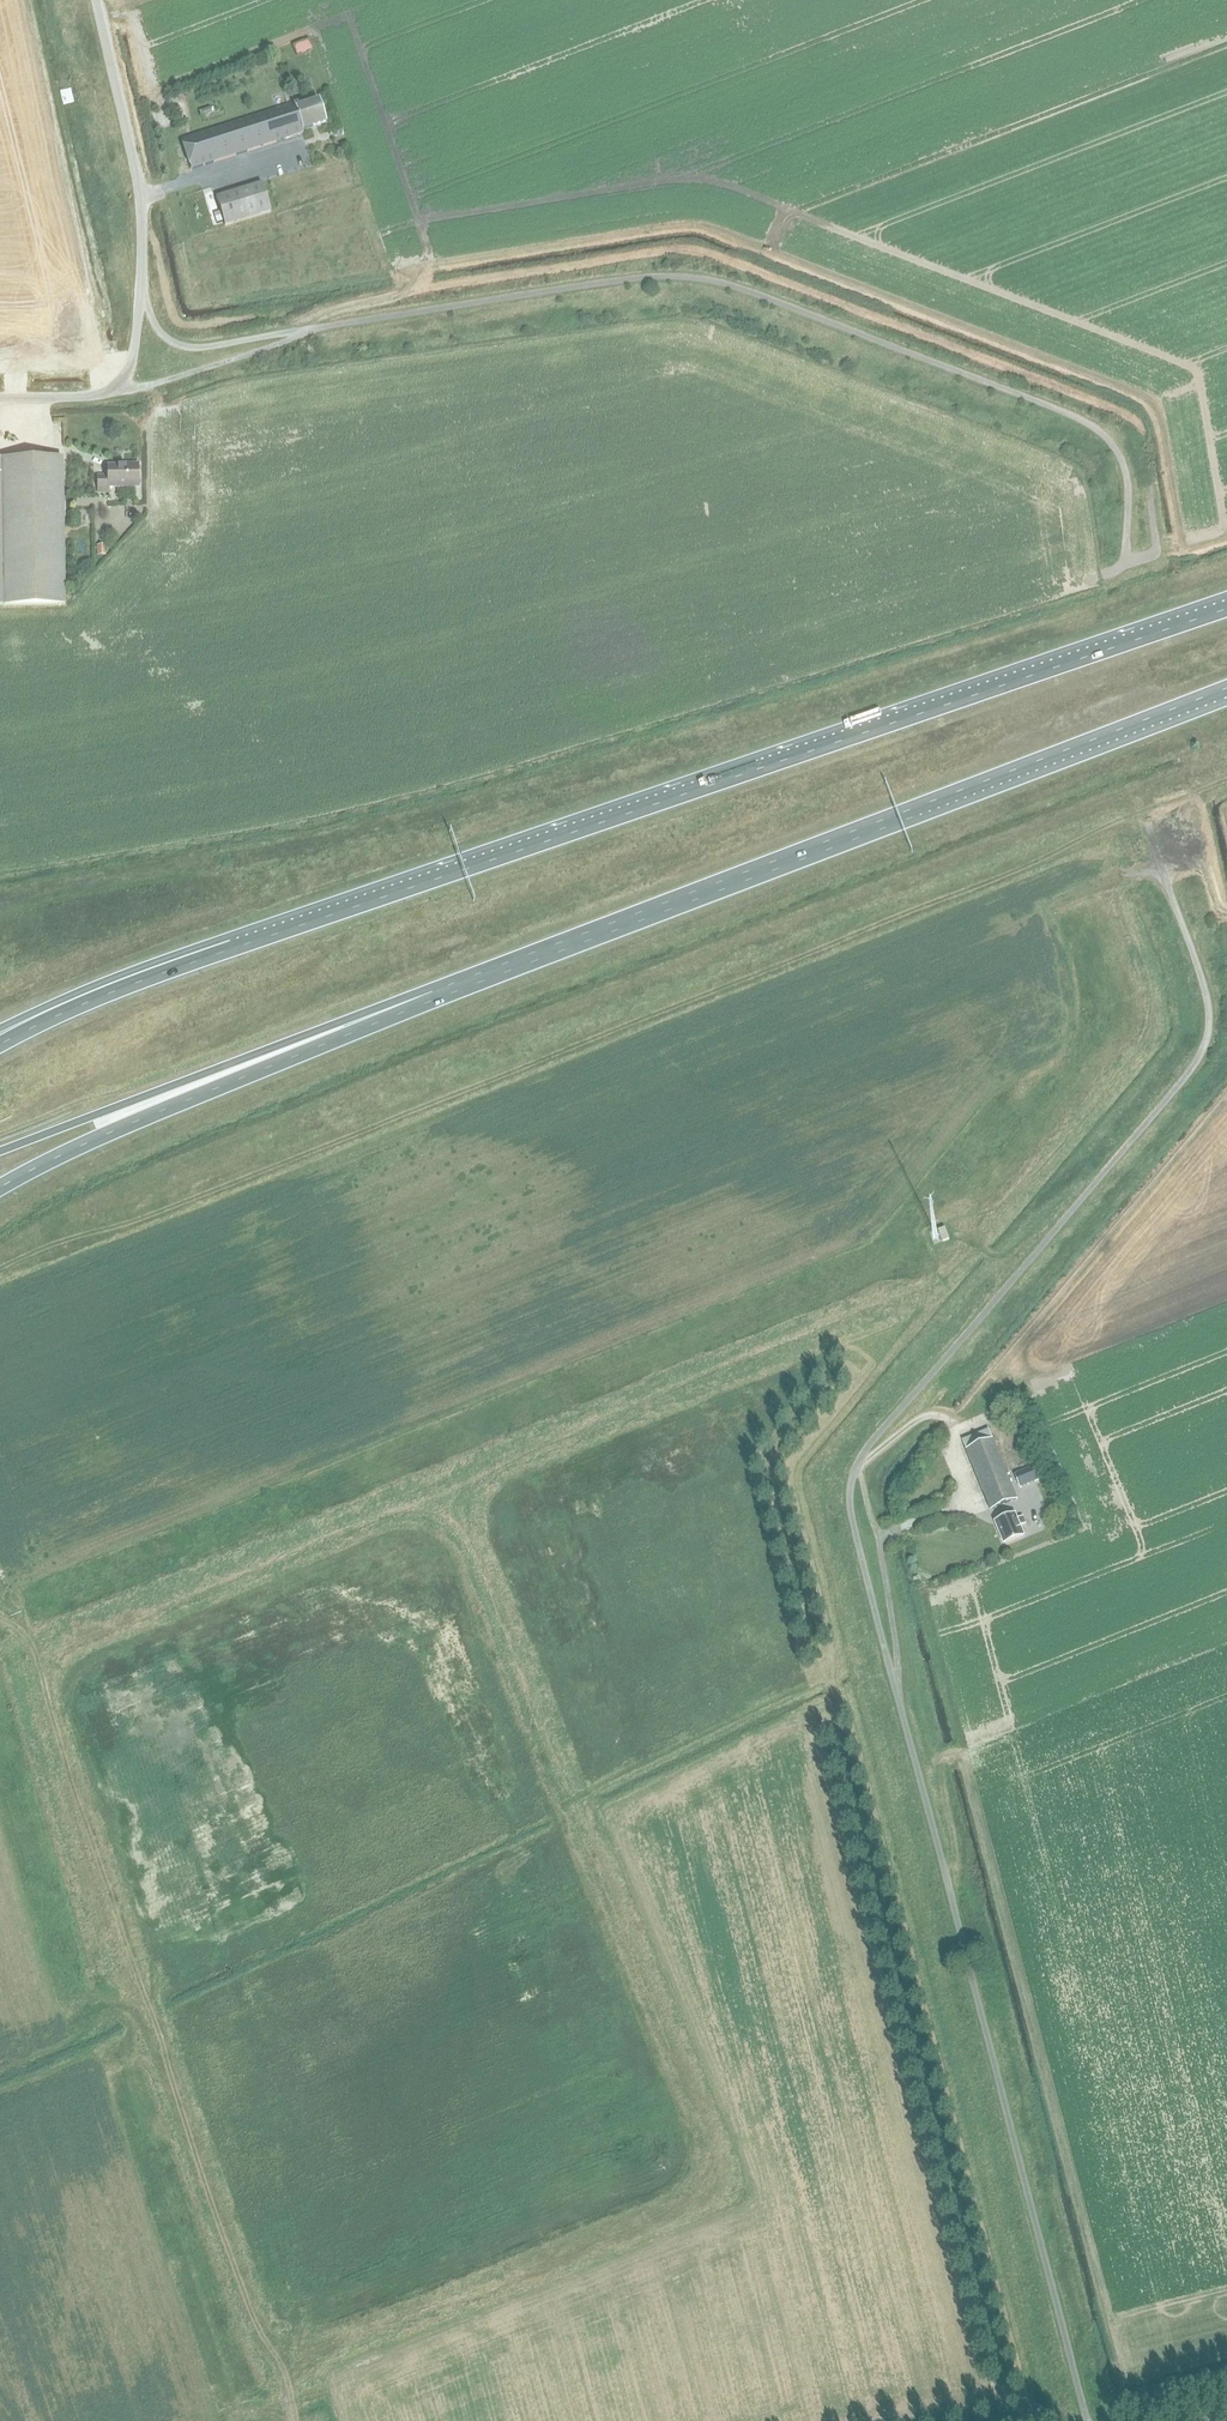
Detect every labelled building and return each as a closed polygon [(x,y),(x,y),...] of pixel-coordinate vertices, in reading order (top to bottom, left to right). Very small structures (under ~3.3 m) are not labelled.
[(293,39),(296,49),(311,44),(307,35),(293,39)] [(265,67),(242,75),(245,85),(268,76),(265,67)] [(191,170),(303,134),(302,130),(325,123),(318,102),(299,108),(297,105),(294,106),(294,104),(182,141),(191,170)] [(211,108),(200,112),(202,117),(212,114),(211,108)] [(223,177),(215,178),(218,188),(226,186),(223,177)] [(271,212),(262,184),(216,199),(221,215),(224,222),(225,226),(271,212)] [(221,215),(214,217),(216,225),(224,222),(221,215)] [(0,460),(0,605),(65,604),(63,460),(0,460)] [(108,476),(98,476),(98,492),(109,492),(109,488),(139,487),(138,464),(125,464),(125,466),(108,466),(108,476)] [(69,526),(79,526),(78,514),(69,514),(69,526)] [(98,555),(106,555),(105,546),(97,546),(98,555)] [(949,1239),(945,1228),(939,1231),(943,1242),(949,1239)] [(1017,1498),(995,1444),(990,1430),(962,1442),(990,1509),(1017,1498)] [(1015,1474),(1020,1488),(1040,1480),(1035,1466),(1015,1474)] [(1016,1514),(995,1522),(1004,1544),(1025,1535),(1021,1526),(1024,1525),(1021,1519),(1019,1520),(1016,1514)]
